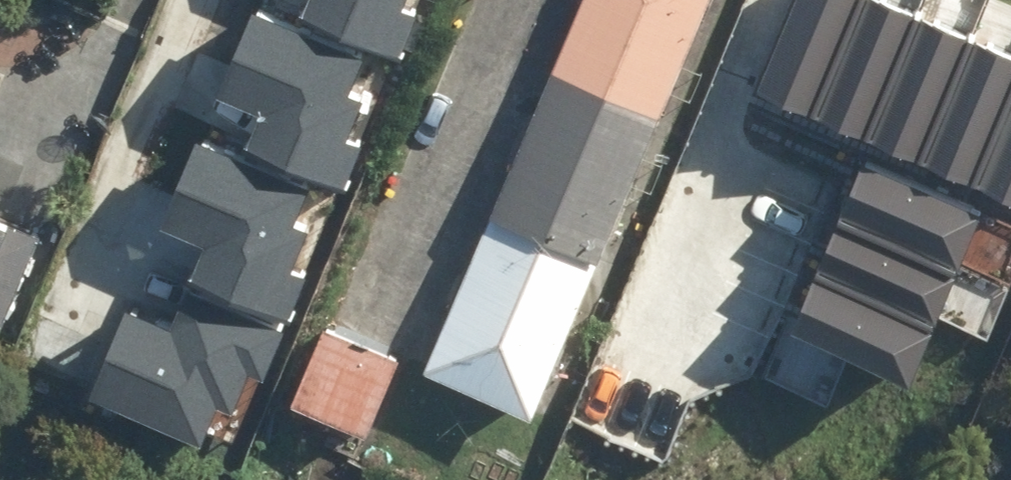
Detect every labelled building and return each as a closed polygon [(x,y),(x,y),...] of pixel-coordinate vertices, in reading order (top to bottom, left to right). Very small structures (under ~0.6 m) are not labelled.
[(306,26),(402,62),(418,20),(404,15),(410,0),(315,0),(306,26)] [(431,371),(540,416),(714,0),(586,0),(431,371)] [(757,95),(810,117),(859,0),(797,0),(757,95)] [(810,117),(865,140),(916,16),(876,0),(859,0),(810,117)] [(970,38),(916,16),(865,140),(918,162),(970,38)] [(254,17),(224,98),(266,114),(251,154),(347,191),(363,149),(349,144),(364,104),(349,98),(364,59),(254,17)] [(918,162),(975,185),(1010,99),(1010,55),(970,38),(918,162)] [(975,185),(1010,200),(1010,99),(975,185)] [(198,148),(167,228),(210,244),(194,285),(290,321),(306,280),(293,274),(308,235),(292,229),(307,190),(198,148)] [(981,216),(861,167),(839,220),(959,269),(981,216)] [(15,322),(51,232),(27,222),(31,212),(0,199),(0,316),(15,322)] [(935,328),(959,269),(839,220),(815,279),(935,328)] [(935,328),(815,279),(791,336),(911,385),(935,328)] [(121,315),(89,399),(202,442),(215,407),(230,413),(245,372),(263,379),(280,334),(184,297),(170,334),(121,315)] [(405,365),(324,331),(292,408),(373,441),(405,365)]
